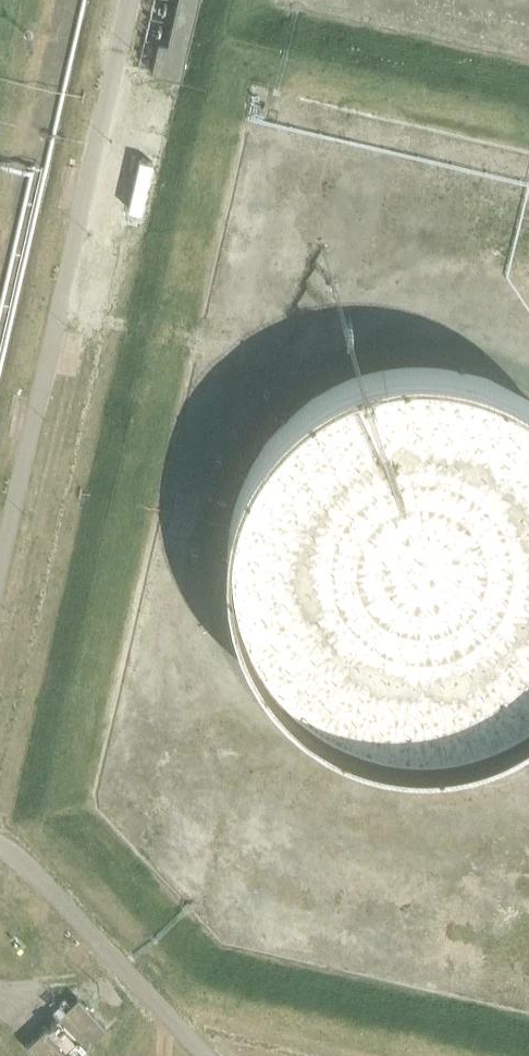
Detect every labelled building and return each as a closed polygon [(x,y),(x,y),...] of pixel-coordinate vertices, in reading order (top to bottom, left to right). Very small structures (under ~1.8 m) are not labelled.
[(198,0),(176,0),(167,43),(158,41),(151,71),(181,78),(198,0)] [(440,764),(522,741),(528,735),(528,381),(498,363),(444,350),(368,358),(306,388),(253,441),(221,525),(227,617),(274,698),(350,750),(440,764)] [(77,997),(25,1045),(35,1055),(74,1055),(105,1027),(77,997)]
